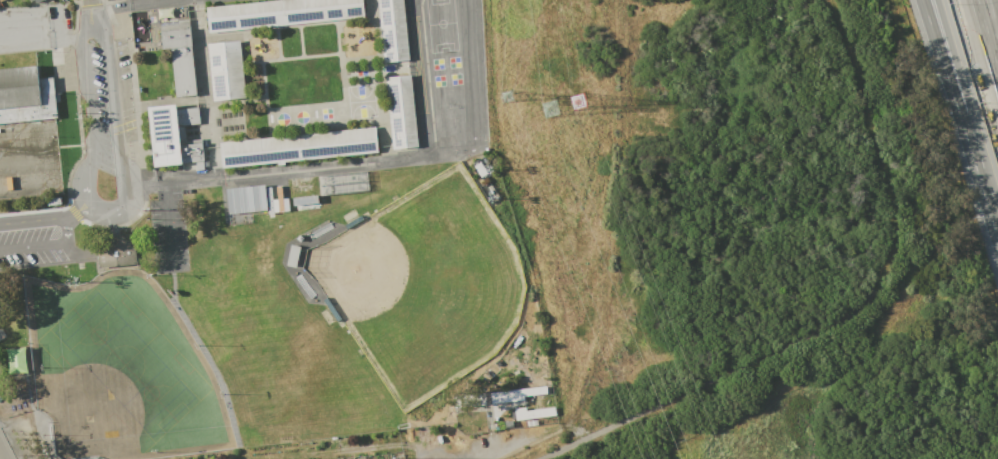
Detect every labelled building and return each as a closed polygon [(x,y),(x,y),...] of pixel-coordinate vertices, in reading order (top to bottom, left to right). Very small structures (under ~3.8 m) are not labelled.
[(205,7),(278,0),(362,0),(363,17),(207,32),(205,7)] [(384,63),(377,0),(403,0),(410,60),(384,63)] [(88,200),(0,209),(0,19),(68,14),(88,200)] [(159,26),(177,24),(177,20),(189,19),(191,47),(170,49),(161,49),(159,26)] [(207,43),(240,40),(245,98),(212,101),(207,43)] [(191,47),(170,49),(175,97),(196,95),(191,47)] [(385,77),(411,75),(418,147),(393,149),(385,77)] [(147,107),(175,104),(176,109),(178,125),(179,145),(181,164),(153,167),(147,107)] [(176,109),(178,125),(199,123),(197,107),(176,109)] [(219,142),(375,127),(378,152),(221,167),(219,142)] [(179,145),(181,164),(203,162),(201,142),(179,145)] [(225,188),(264,185),(267,210),(228,214),(225,188)] [(292,198),(294,210),(317,206),(315,194),(292,198)] [(96,266),(136,264),(135,239),(94,240),(96,266)] [(490,392),(546,386),(546,393),(524,396),(524,400),(491,404),(490,392)] [(514,408),(525,407),(526,410),(554,407),(555,415),(515,420),(514,408)]
